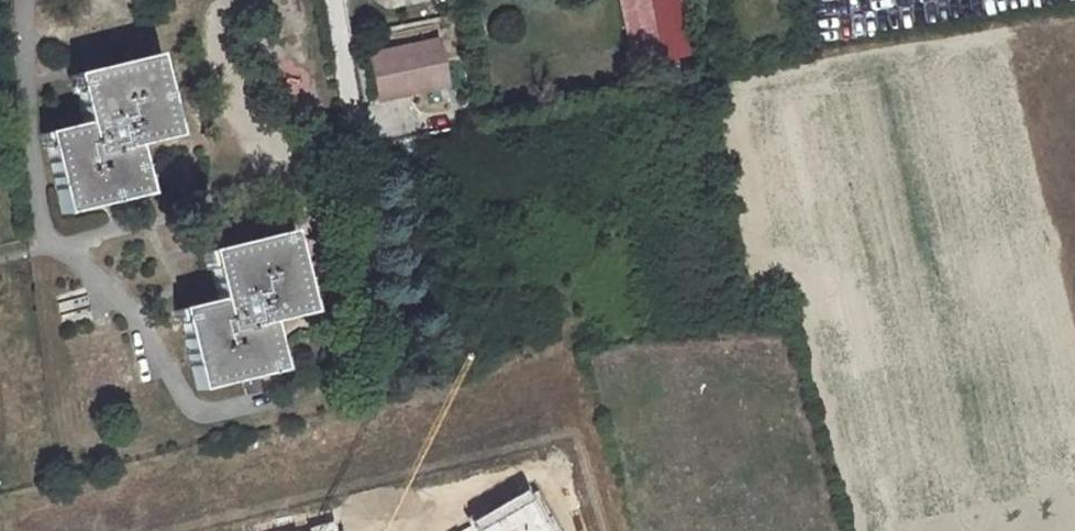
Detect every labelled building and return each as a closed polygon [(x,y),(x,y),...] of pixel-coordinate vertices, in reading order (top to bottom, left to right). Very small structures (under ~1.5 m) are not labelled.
[(634,0),(617,0),(621,17),(637,14),(634,0)] [(637,14),(677,5),(675,0),(634,0),(637,14)] [(435,40),(366,56),(376,102),(445,87),(435,40)] [(156,56),(79,75),(90,121),(54,130),(58,145),(52,146),(67,215),(148,195),(138,150),(176,141),(156,56)] [(216,302),(180,310),(183,321),(177,322),(193,390),(277,370),(268,326),(308,316),(289,235),(206,255),(216,302)]
